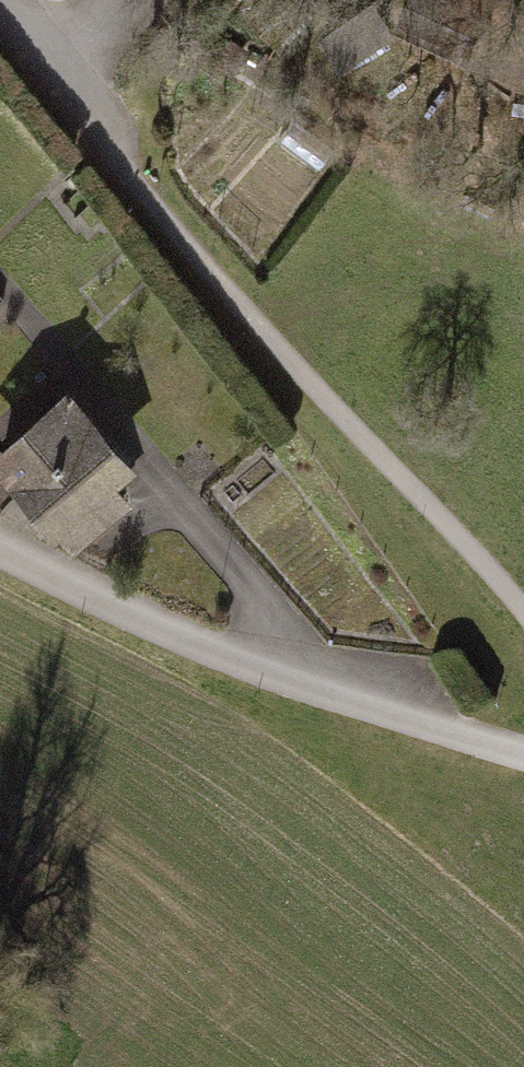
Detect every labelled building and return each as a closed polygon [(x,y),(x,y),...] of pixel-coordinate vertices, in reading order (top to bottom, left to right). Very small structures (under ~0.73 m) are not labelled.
[(390,34),(368,1),(321,31),(343,64),(390,34)] [(59,384),(0,442),(0,513),(75,555),(153,488),(59,384)]
